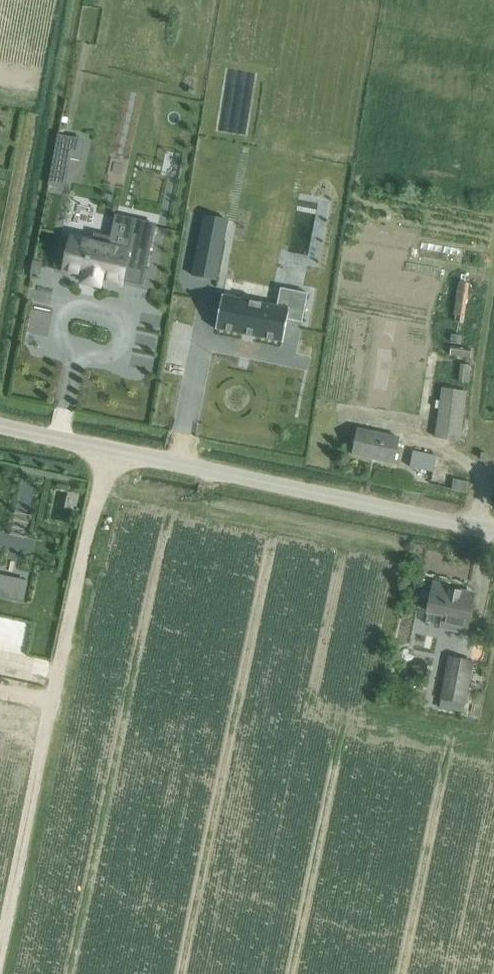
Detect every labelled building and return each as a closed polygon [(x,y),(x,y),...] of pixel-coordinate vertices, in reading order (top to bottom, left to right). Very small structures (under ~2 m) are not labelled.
[(58,135),(48,187),(66,190),(71,160),(75,139),(58,135)] [(3,204),(10,170),(0,168),(0,204),(3,204)] [(71,234),(61,274),(80,278),(78,285),(102,291),(104,282),(123,287),(124,282),(127,268),(145,273),(157,226),(136,221),(132,236),(129,249),(126,259),(106,255),(110,238),(94,234),(93,240),(71,234)] [(200,236),(193,276),(217,281),(224,241),(200,236)] [(32,258),(30,272),(39,274),(42,260),(32,258)] [(459,283),(453,322),(463,324),(470,285),(459,283)] [(223,295),(216,330),(217,330),(218,329),(283,342),(282,343),(284,343),(288,320),(303,323),(309,294),(281,289),(278,307),(224,296),(224,295),(223,295)] [(451,347),(450,356),(470,359),(472,350),(451,347)] [(460,365),(457,385),(468,387),(472,366),(460,365)] [(462,443),(469,392),(442,389),(435,439),(462,443)] [(396,465),(401,440),(361,430),(355,456),(396,465)] [(411,468),(434,473),(435,474),(439,456),(415,451),(411,468)] [(26,602),(31,580),(0,573),(0,596),(26,602)] [(429,612),(443,615),(440,630),(466,635),(469,621),(475,596),(435,587),(429,612)] [(449,659),(441,702),(466,706),(474,663),(449,659)]
